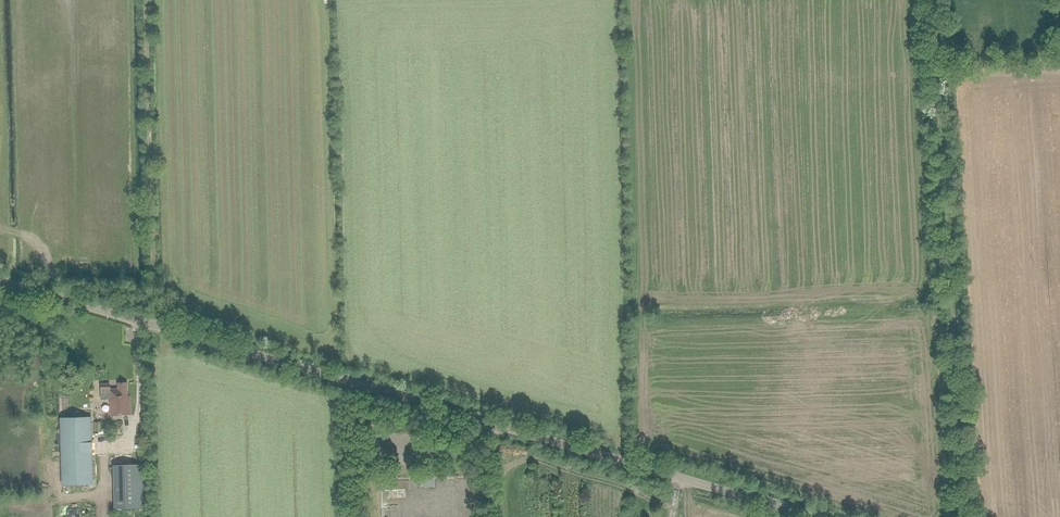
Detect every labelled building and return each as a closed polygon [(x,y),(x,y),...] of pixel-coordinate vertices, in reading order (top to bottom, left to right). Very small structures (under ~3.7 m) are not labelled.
[(111,399),(111,415),(131,414),(130,395),(128,395),(127,383),(118,384),(118,389),(109,389),(109,383),(100,384),(101,400),(111,399)] [(91,418),(60,418),(62,484),(93,484),(91,418)] [(132,453),(114,454),(116,499),(134,498),(132,453)] [(434,476),(419,476),(419,486),(434,486),(434,476)]
